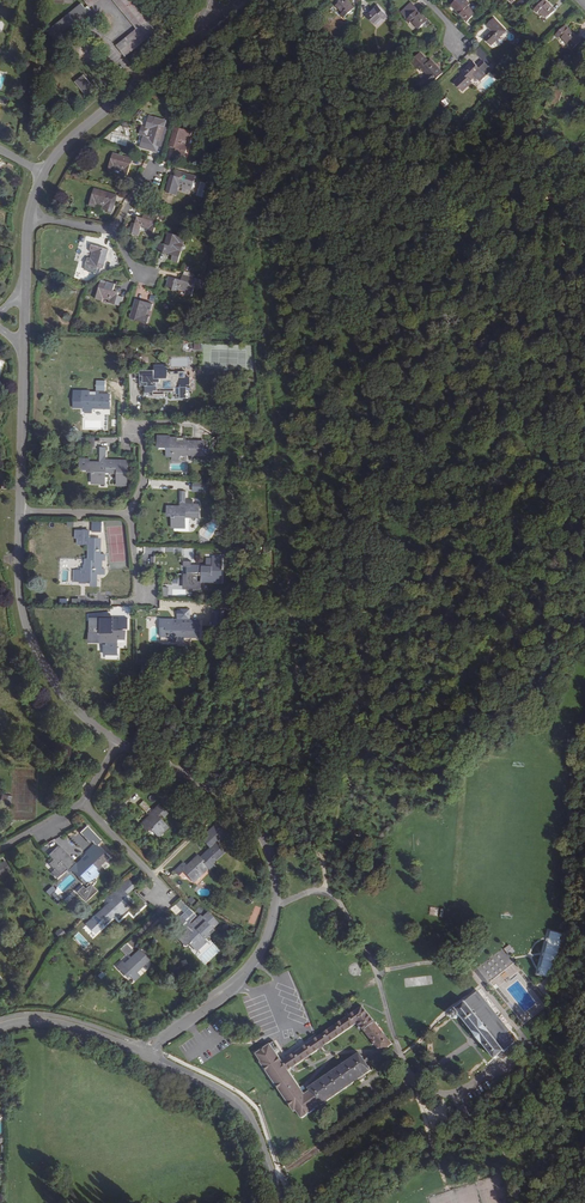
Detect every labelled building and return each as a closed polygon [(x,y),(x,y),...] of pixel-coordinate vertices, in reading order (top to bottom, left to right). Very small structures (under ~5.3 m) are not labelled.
[(156,31),(131,0),(114,0),(138,29),(118,46),(125,56),(156,31)] [(350,5),(346,0),(341,0),(335,5),(342,13),(340,14),(344,18),(353,10),(349,6),(350,5)] [(466,20),(474,12),(467,5),(468,4),(464,0),(460,0),(455,5),(461,11),(459,13),(466,20)] [(526,0),(520,0),(516,4),(521,9),(528,2),(526,0)] [(537,13),(540,12),(546,19),(555,11),(548,4),(546,5),(541,0),(538,0),(533,5),(536,8),(534,10),(537,13)] [(55,39),(88,13),(81,4),(48,31),(55,39)] [(411,4),(409,6),(415,12),(418,16),(420,14),(417,11),(417,10),(411,4)] [(459,13),(461,11),(455,5),(453,6),(459,13)] [(406,20),(410,23),(412,22),(419,29),(427,21),(420,14),(418,16),(415,12),(409,6),(401,13),(407,20),(406,20)] [(367,16),(375,25),(382,18),(384,19),(387,16),(379,7),(375,10),(374,10),(367,16)] [(484,38),(491,46),(506,31),(494,19),(487,26),(492,31),(484,38)] [(556,35),(559,39),(561,37),(572,49),(580,41),(569,29),(567,31),(564,28),(556,35)] [(474,51),(480,61),(486,57),(479,47),(474,51)] [(419,84),(424,90),(442,73),(431,62),(429,63),(421,54),(413,62),(422,71),(423,70),(430,76),(425,81),(423,79),(419,84)] [(462,91),(472,82),(470,80),(474,76),(480,82),(487,76),(483,72),(489,67),(483,61),(477,66),(473,62),(463,72),(464,74),(454,83),(462,91)] [(87,95),(94,89),(84,75),(76,82),(87,95)] [(556,111),(563,90),(553,87),(546,108),(556,111)] [(583,112),(584,105),(575,102),(573,109),(583,112)] [(150,128),(147,138),(143,137),(140,148),(151,151),(153,145),(158,146),(163,148),(168,128),(153,123),(154,117),(150,116),(146,127),(150,128)] [(147,138),(150,128),(146,127),(142,126),(139,135),(143,137),(147,138)] [(190,138),(191,131),(175,127),(169,146),(177,148),(175,155),(184,158),(187,145),(185,144),(187,137),(190,138)] [(128,176),(132,159),(113,153),(108,170),(114,172),(115,169),(122,171),(121,174),(128,176)] [(192,190),(196,176),(176,170),(173,182),(170,182),(167,193),(177,195),(178,190),(179,186),(192,190)] [(210,183),(213,173),(206,171),(203,181),(210,183)] [(204,198),(208,184),(200,181),(196,196),(204,198)] [(97,205),(102,207),(102,209),(113,212),(117,195),(94,189),(89,205),(96,207),(97,205)] [(147,232),(153,234),(158,217),(144,213),(143,218),(137,217),(134,228),(140,230),(141,227),(148,229),(147,232)] [(183,244),(185,238),(168,233),(163,253),(179,257),(181,251),(178,250),(180,243),(183,244)] [(86,264),(103,269),(108,249),(92,245),(90,251),(93,252),(91,259),(88,258),(86,264)] [(202,288),(205,281),(193,278),(183,275),(181,281),(178,280),(177,282),(168,279),(166,286),(172,288),(171,290),(178,292),(179,289),(186,291),(185,294),(192,296),(195,286),(202,288)] [(102,283),(100,282),(96,299),(102,301),(103,298),(110,300),(109,302),(115,304),(118,293),(113,291),(115,282),(103,279),(102,283)] [(150,310),(152,304),(136,299),(130,319),(147,324),(148,317),(146,316),(148,310),(150,310)] [(161,382),(148,382),(147,394),(160,394),(160,392),(163,392),(163,398),(174,399),(175,383),(179,383),(179,378),(167,377),(167,382),(164,382),(164,385),(160,386),(161,382)] [(90,391),(82,391),(82,405),(85,405),(84,411),(84,413),(91,413),(91,408),(110,409),(110,395),(96,394),(96,397),(94,397),(94,395),(90,394),(90,391)] [(172,458),(172,459),(179,459),(179,455),(204,455),(204,441),(184,441),(184,444),(180,444),(181,440),(177,440),(177,438),(157,438),(157,445),(166,445),(166,457),(172,458)] [(104,477),(104,468),(106,468),(117,468),(117,474),(117,486),(127,486),(128,460),(105,459),(106,447),(101,447),(101,465),(97,465),(97,462),(88,462),(89,458),(80,458),(80,468),(88,468),(88,469),(92,469),(92,484),(105,484),(105,477),(104,477)] [(193,492),(201,492),(201,483),(193,483),(193,492)] [(198,515),(198,504),(185,504),(186,491),(181,491),(181,509),(177,509),(177,506),(168,506),(168,512),(171,512),(171,526),(180,526),(180,529),(189,529),(189,515),(198,515)] [(93,523),(93,531),(102,531),(102,523),(93,523)] [(85,559),(85,560),(102,561),(105,561),(105,554),(101,555),(101,539),(89,538),(88,559),(85,559)] [(181,566),(177,566),(177,573),(192,573),(193,582),(212,582),(212,555),(202,555),(202,559),(197,559),(197,566),(192,566),(192,565),(181,565),(181,566)] [(87,564),(86,570),(85,570),(85,573),(82,573),(82,570),(73,570),(73,582),(79,582),(79,583),(86,583),(86,581),(91,581),(91,586),(97,586),(97,574),(105,574),(105,569),(102,569),(102,561),(85,560),(85,564),(87,564)] [(189,619),(189,610),(181,609),(181,611),(178,611),(178,616),(181,616),(181,619),(189,619)] [(118,618),(113,618),(112,634),(99,633),(100,618),(89,618),(88,640),(103,640),(103,645),(105,645),(105,654),(117,654),(118,647),(116,647),(116,639),(125,639),(125,631),(117,631),(117,630),(118,630),(118,618)] [(173,620),(167,620),(166,633),(170,633),(170,641),(176,641),(176,637),(198,637),(199,624),(181,623),(181,626),(178,626),(178,623),(173,623),(173,620)] [(229,702),(226,698),(222,702),(237,719),(249,708),(237,694),(229,702)] [(143,801),(139,805),(152,819),(149,821),(147,818),(140,824),(145,830),(148,827),(152,831),(153,830),(159,836),(168,827),(164,823),(163,824),(157,818),(159,816),(160,818),(162,817),(163,817),(167,814),(160,806),(152,813),(150,811),(151,810),(143,801)] [(223,852),(214,842),(224,833),(216,824),(205,834),(206,835),(202,839),(210,848),(205,853),(207,855),(205,857),(203,855),(200,857),(203,861),(202,862),(208,868),(210,871),(215,866),(211,862),(214,859),(215,860),(223,852)] [(77,866),(87,877),(92,882),(90,884),(89,883),(82,888),(90,897),(101,887),(93,878),(98,874),(95,870),(108,857),(95,844),(86,853),(90,859),(85,863),(82,859),(80,861),(76,865),(77,866)] [(202,862),(203,861),(200,857),(198,855),(186,865),(183,863),(174,870),(178,875),(182,871),(190,879),(199,871),(197,869),(200,867),(204,872),(208,868),(202,862)] [(1,863),(0,863),(0,879),(8,874),(1,863)] [(67,895),(87,877),(77,866),(57,885),(67,895)] [(107,909),(104,907),(95,916),(103,925),(112,916),(111,915),(113,913),(117,917),(125,910),(123,908),(126,905),(128,907),(133,902),(125,893),(124,892),(128,889),(128,890),(133,886),(127,880),(115,892),(115,891),(106,899),(109,902),(106,905),(108,908),(107,909)] [(58,888),(51,895),(54,899),(62,892),(58,888)] [(179,915),(186,905),(178,899),(171,910),(179,915)] [(184,912),(176,919),(188,932),(186,934),(184,932),(178,938),(182,942),(185,940),(188,943),(189,941),(197,949),(206,941),(203,939),(213,929),(211,927),(216,921),(207,912),(201,917),(200,916),(191,924),(189,922),(189,918),(184,912)] [(61,927),(55,933),(60,939),(66,933),(61,927)] [(558,932),(548,967),(559,970),(569,936),(558,932)] [(127,956),(133,950),(126,943),(120,949),(127,956)] [(509,944),(503,949),(508,956),(514,952),(509,944)] [(122,961),(116,966),(126,976),(128,974),(132,978),(134,980),(139,975),(136,972),(149,960),(139,950),(129,959),(131,962),(130,963),(127,961),(125,963),(122,961)] [(353,970),(350,969),(349,971),(354,976),(356,974),(354,972),(357,971),(358,969),(357,968),(355,966),(354,966),(352,968),(353,970)] [(132,978),(128,974),(126,976),(124,979),(128,982),(132,978)] [(456,1019),(459,1017),(459,1014),(495,1058),(514,1042),(507,1032),(509,1030),(478,991),(451,1012),(451,1016),(453,1018),(456,1019)] [(392,1044),(362,1006),(270,1069),(298,1109),(308,1099),(289,1070),(358,1022),(382,1053),(392,1044)] [(320,1106),(358,1079),(365,1074),(371,1070),(359,1053),(308,1088),(320,1106)]
